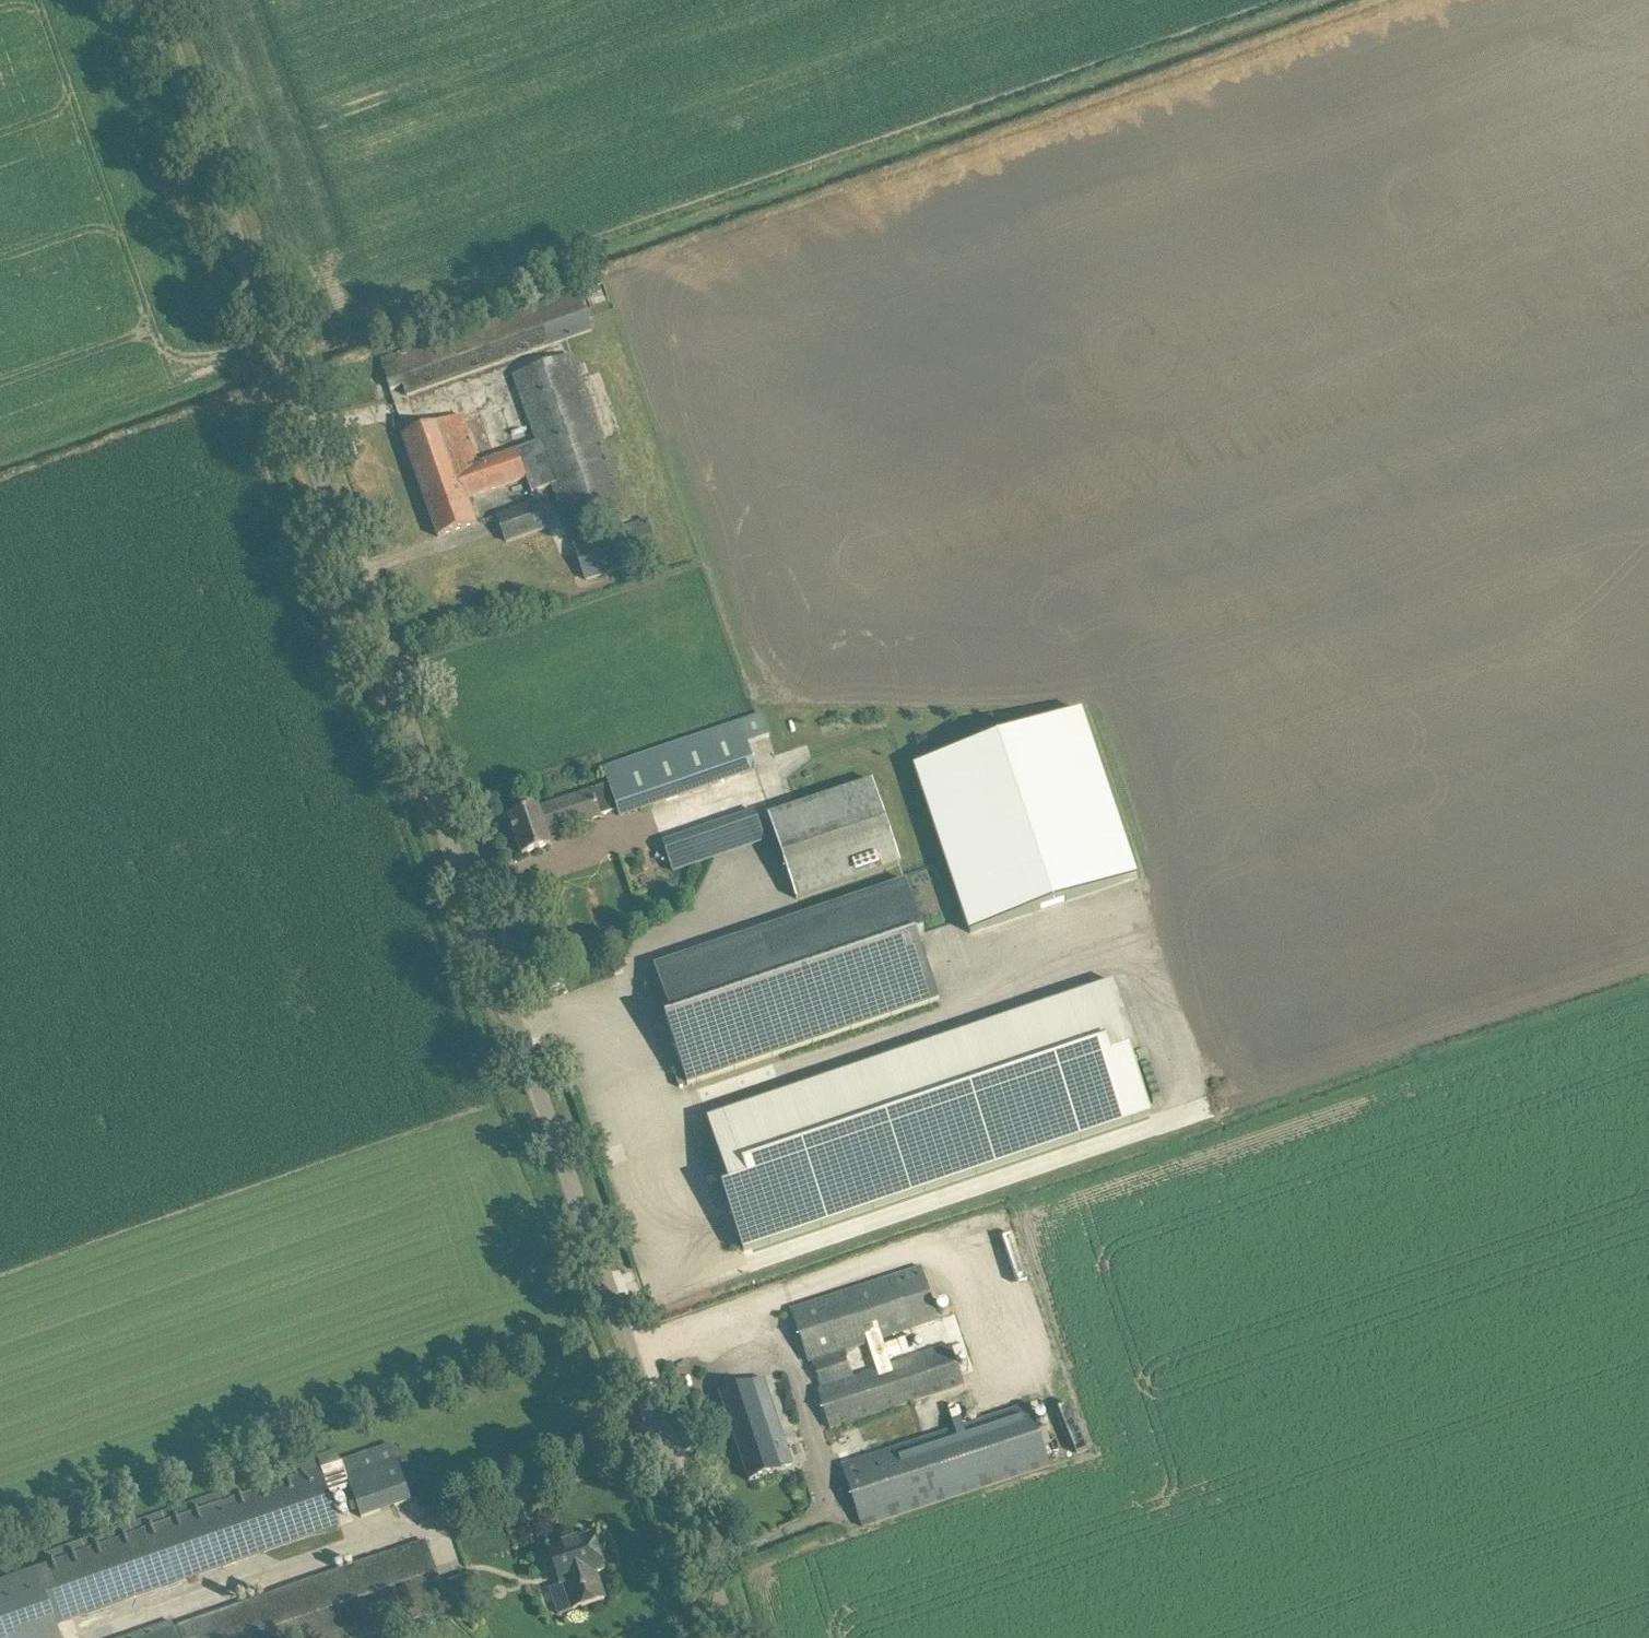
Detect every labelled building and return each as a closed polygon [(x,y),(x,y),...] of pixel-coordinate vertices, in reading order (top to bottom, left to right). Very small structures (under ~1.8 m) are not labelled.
[(391,390),(404,385),(407,396),(593,333),(578,291),(380,360),(391,390)] [(423,429),(403,436),(438,537),(459,530),(477,524),(468,499),(527,478),(533,495),(551,488),(571,543),(632,521),(572,354),(511,377),(536,446),(518,452),(480,465),(462,415),(423,429)] [(545,527),(535,501),(495,515),(504,542),(545,527)] [(659,556),(657,547),(666,544),(660,527),(651,530),(647,519),(572,544),(584,581),(659,556)] [(1081,711),(914,766),(971,933),(1137,878),(1081,711)] [(602,768),(607,783),(616,810),(618,818),(757,771),(748,745),(770,738),(763,714),(740,721),(602,768)] [(798,900),(902,863),(873,780),(769,817),(798,900)] [(616,810),(607,783),(510,817),(522,854),(552,844),(548,834),(601,816),(601,815),(616,810)] [(660,839),(671,872),(764,840),(753,808),(660,839)] [(655,971),(672,1019),(666,1021),(689,1087),(941,999),(901,885),(655,971)] [(710,1123),(708,1120),(710,1119),(708,1120),(730,1186),(723,1188),(744,1252),(1152,1114),(1131,1052),(1138,1049),(1117,986),(710,1123)] [(921,1268),(895,1276),(792,1310),(809,1363),(813,1361),(822,1387),(816,1388),(829,1429),(964,1385),(941,1319),(938,1320),(921,1268)] [(720,1393),(732,1430),(750,1481),(781,1471),(780,1468),(793,1463),(764,1378),(720,1393)] [(934,1409),(937,1420),(972,1413),(970,1401),(934,1409)] [(1050,1466),(1029,1404),(841,1465),(862,1527),(1050,1466)] [(392,1442),(340,1458),(358,1516),(410,1501),(392,1442)] [(0,1579),(0,1637),(61,1637),(57,1625),(340,1526),(320,1468),(0,1579)] [(604,1569),(592,1535),(572,1543),(549,1551),(561,1585),(564,1584),(573,1610),(605,1599),(596,1573),(604,1569)] [(448,1606),(450,1611),(486,1598),(480,1580),(472,1582),(469,1574),(441,1584),(426,1541),(151,1637),(358,1637),(448,1606)]
